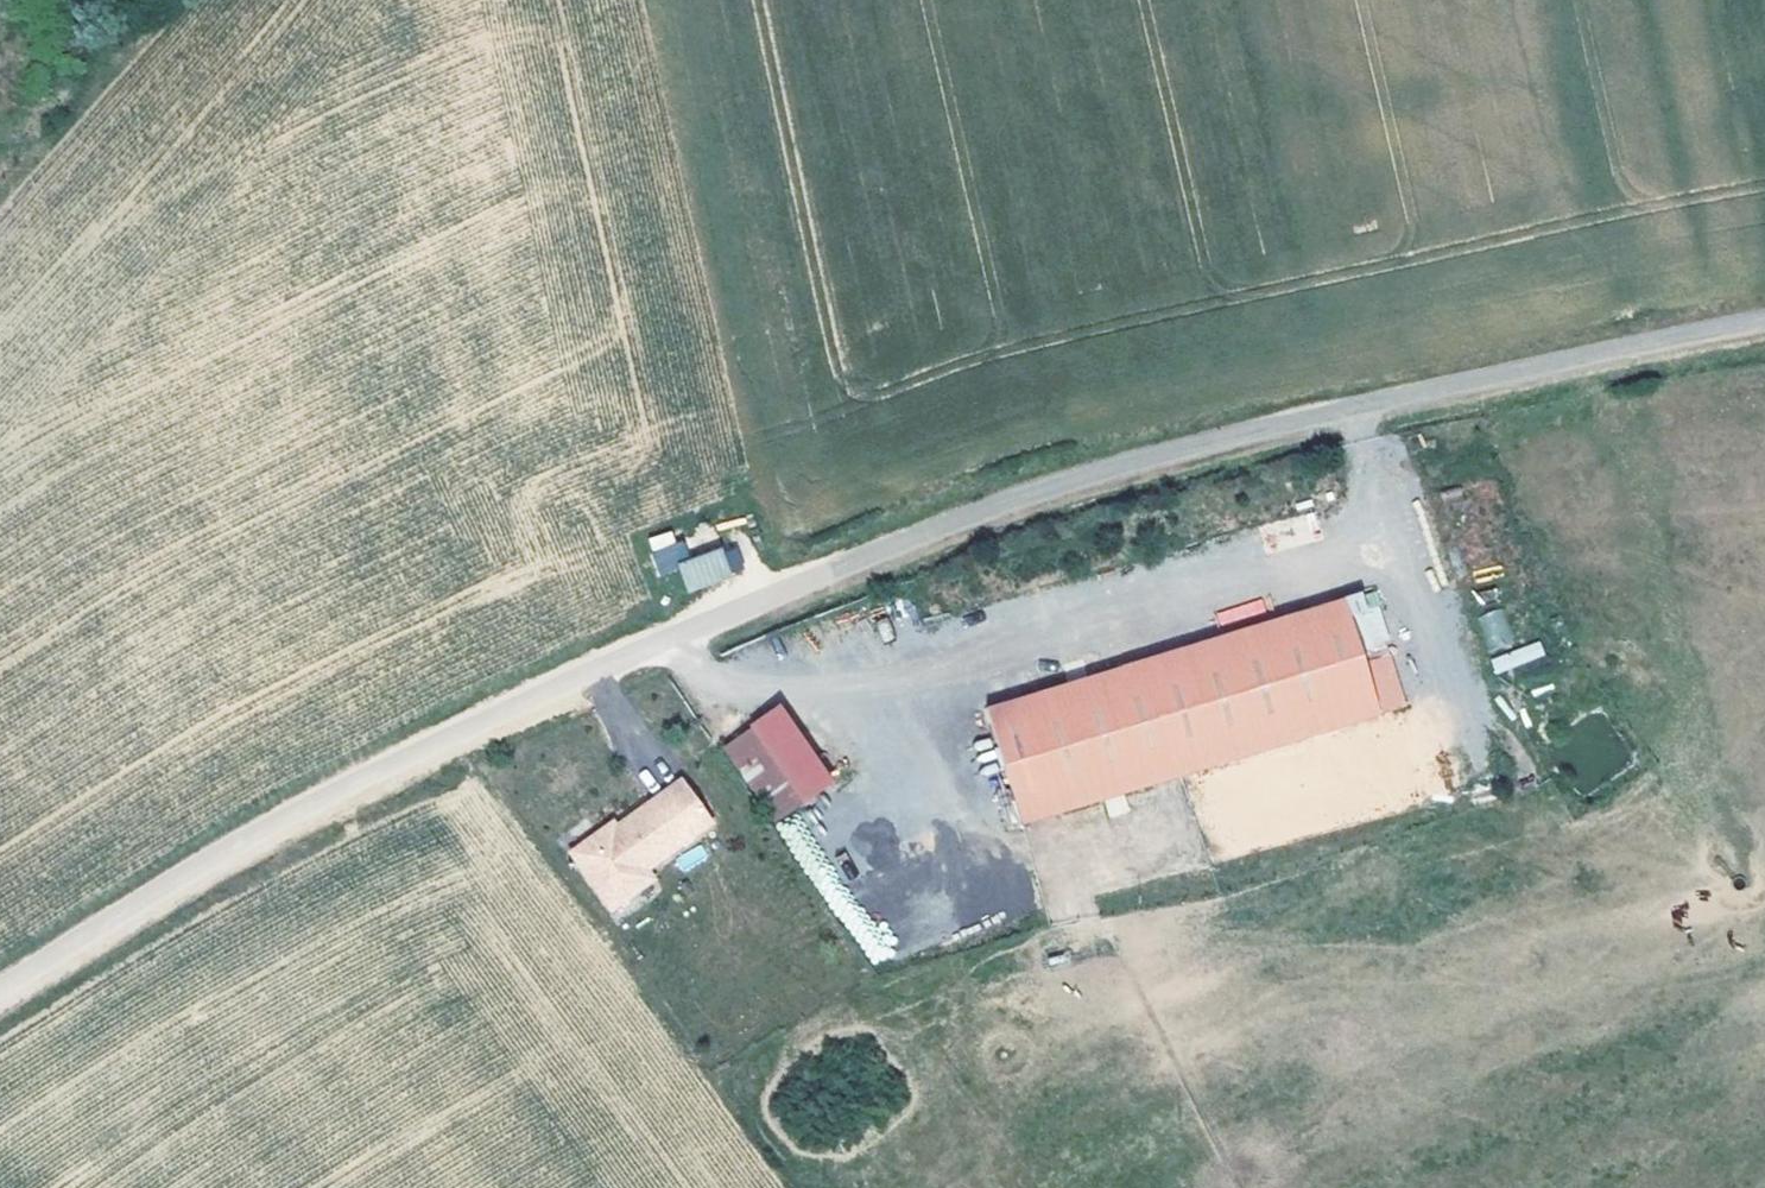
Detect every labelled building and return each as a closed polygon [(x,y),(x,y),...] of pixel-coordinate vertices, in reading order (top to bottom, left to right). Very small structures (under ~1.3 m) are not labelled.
[(647,536),(656,570),(686,562),(677,529),(647,536)] [(732,550),(720,555),(728,576),(740,572),(732,550)] [(720,555),(681,569),(689,591),(728,576),(720,555)] [(1380,715),(1343,600),(986,710),(1022,825),(1380,715)] [(1476,617),(1489,653),(1514,643),(1501,607),(1476,617)] [(1494,672),(1545,658),(1541,642),(1489,657),(1494,672)] [(779,709),(724,748),(775,821),(830,783),(779,709)] [(652,870),(717,825),(681,773),(567,854),(610,915),(659,880),(652,870)]
